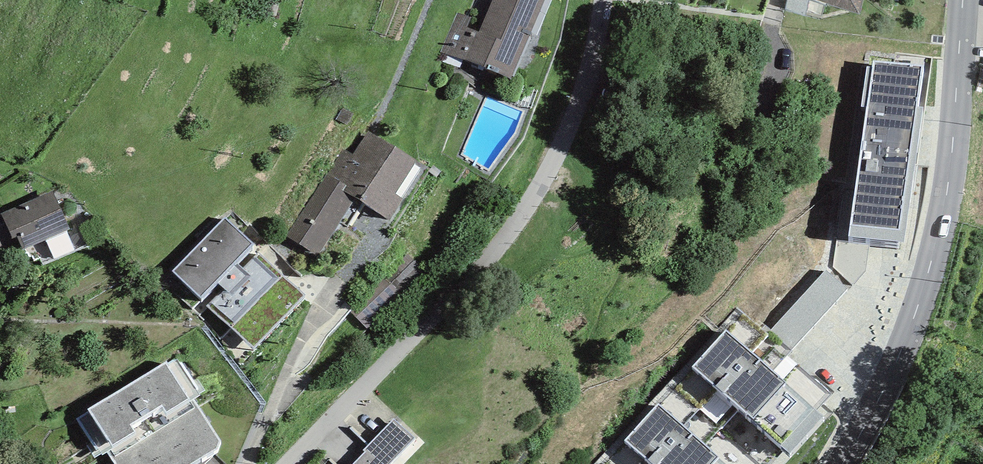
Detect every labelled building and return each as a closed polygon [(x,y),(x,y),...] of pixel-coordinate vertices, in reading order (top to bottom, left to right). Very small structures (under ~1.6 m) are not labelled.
[(479,31),(467,26),(471,18),(457,13),(441,51),(485,69),(487,65),(513,75),(543,0),(492,0),(479,31)] [(860,14),(863,0),(816,0),(860,14)] [(871,61),(862,143),(914,149),(923,67),(871,61)] [(425,166),(368,130),(353,155),(343,148),(287,237),(318,256),(355,198),(391,221),(425,166)] [(905,231),(914,149),(862,143),(852,225),(905,231)] [(53,191),(1,213),(12,238),(17,236),(23,250),(70,229),(53,191)] [(253,244),(224,216),(172,271),(202,299),(217,283),(224,289),(208,305),(253,348),(304,295),(258,251),(242,268),(236,262),(253,244)] [(773,335),(797,355),(851,294),(827,274),(773,335)] [(822,417),(724,330),(693,366),(790,453),(822,417)] [(77,419),(96,449),(103,445),(116,463),(191,463),(223,443),(193,396),(199,392),(178,358),(169,365),(165,360),(88,409),(89,411),(77,419)] [(656,404),(624,440),(651,463),(724,463),(656,404)] [(394,418),(363,450),(365,452),(353,463),(390,463),(415,438),(394,418)]
